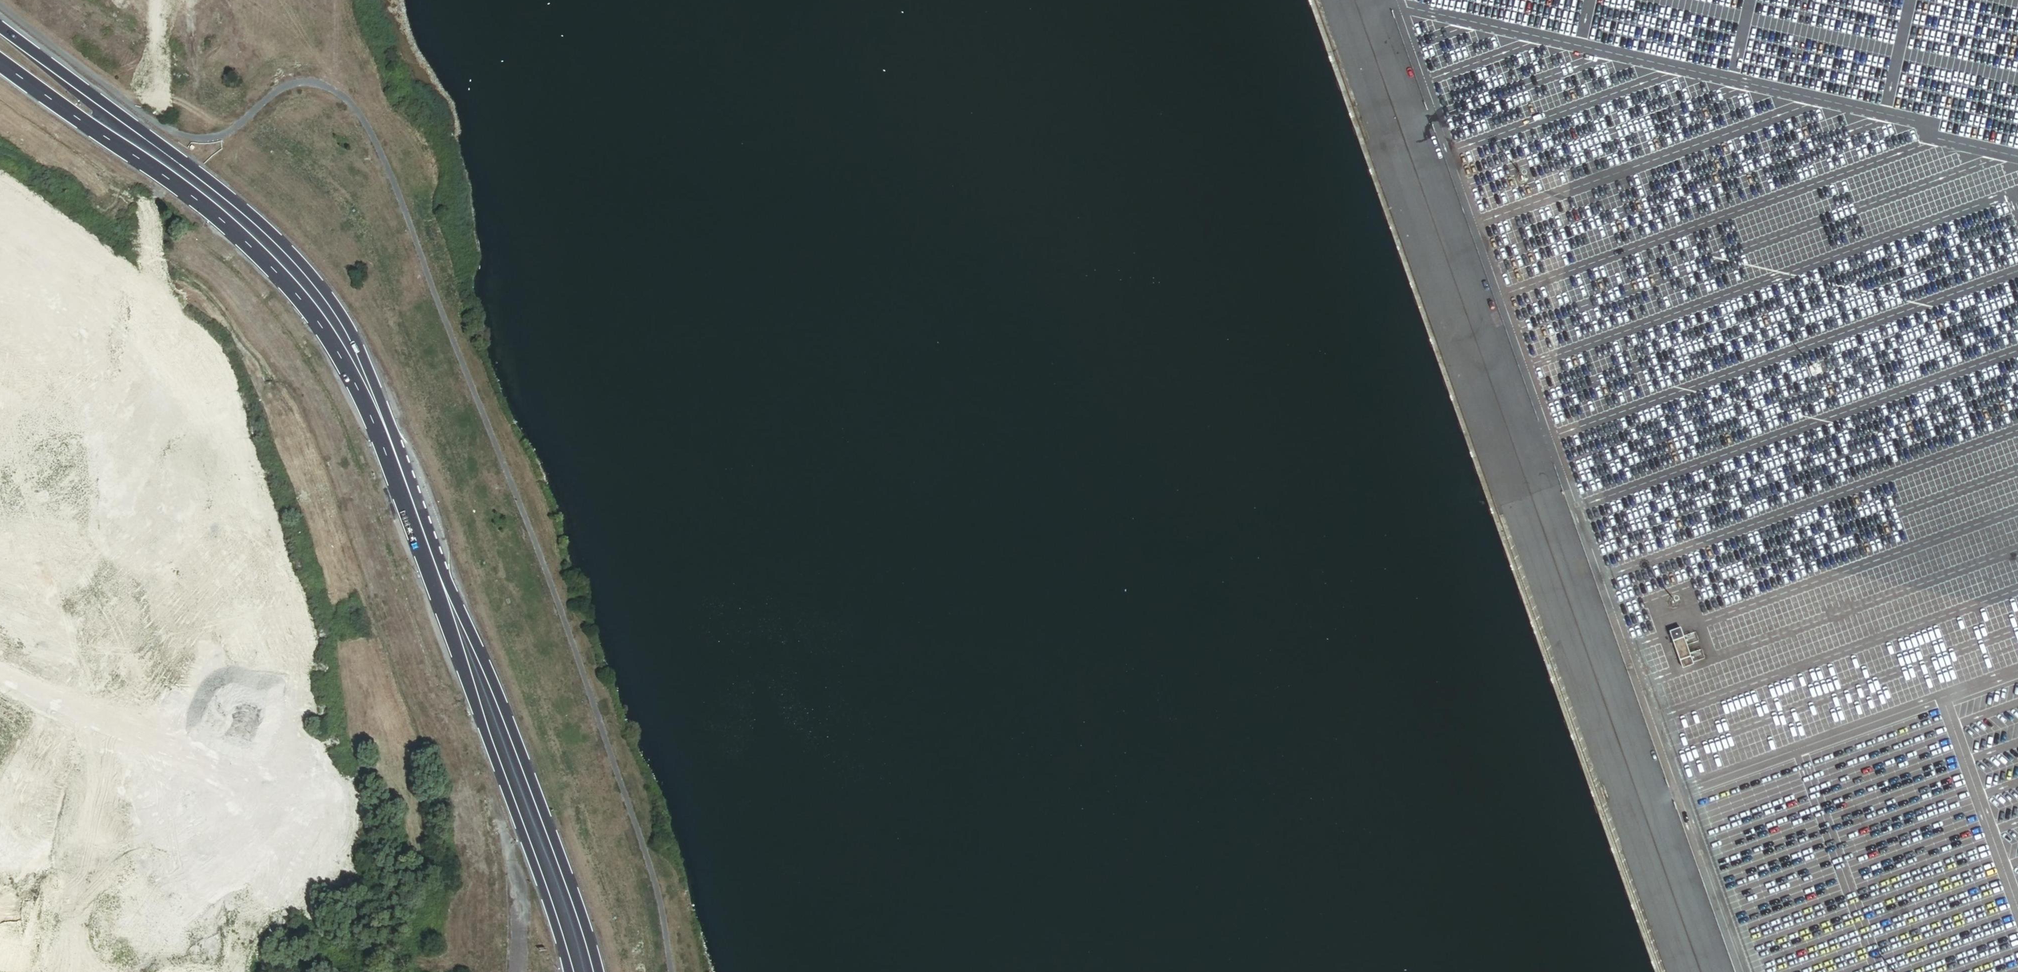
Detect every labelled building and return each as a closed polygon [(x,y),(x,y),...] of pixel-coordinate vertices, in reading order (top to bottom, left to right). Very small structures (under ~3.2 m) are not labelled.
[(1680,626),(1669,630),(1682,668),(1693,664),(1680,626)]
